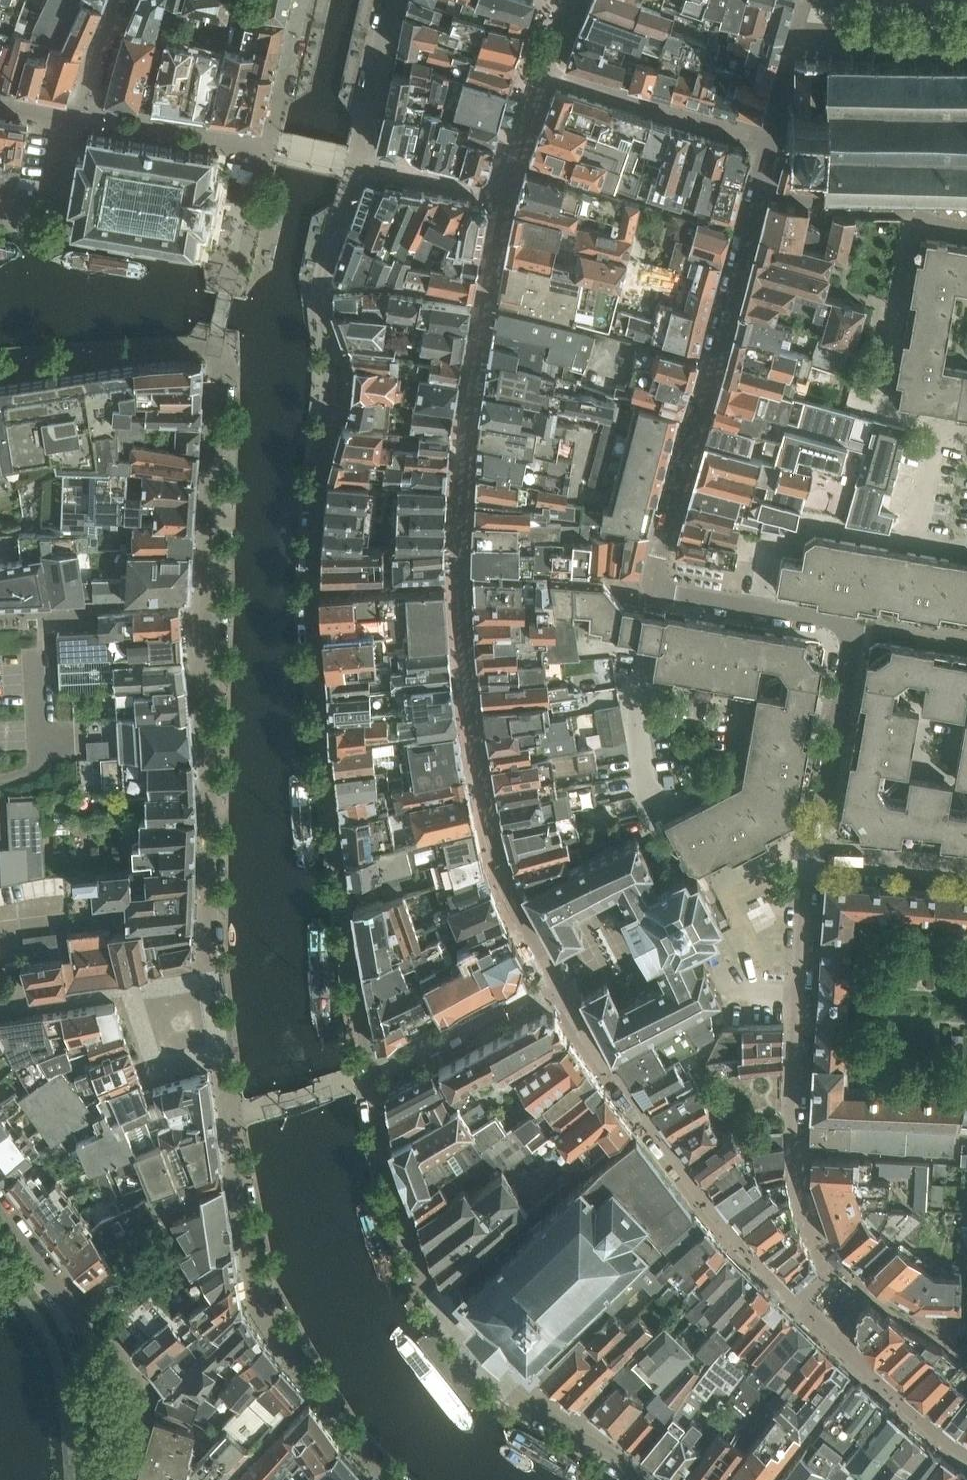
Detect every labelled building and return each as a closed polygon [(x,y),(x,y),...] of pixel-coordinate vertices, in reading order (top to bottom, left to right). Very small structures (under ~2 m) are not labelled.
[(32,33),(37,34),(51,41),(82,54),(83,52),(101,6),(86,0),(47,0),(32,33)] [(154,39),(164,0),(139,0),(126,31),(126,33),(154,39)] [(225,16),(228,0),(168,0),(167,3),(225,16)] [(226,49),(251,54),(256,28),(259,14),(262,0),(237,0),(226,49)] [(285,20),(289,0),(262,0),(259,14),(285,20)] [(434,20),(439,4),(436,3),(427,0),(409,0),(406,12),(434,20)] [(460,10),(525,31),(527,32),(530,26),(530,19),(528,19),(479,1),(476,0),(466,0),(464,5),(453,2),(451,8),(460,10)] [(479,1),(528,19),(534,0),(479,0),(479,1)] [(684,61),(699,67),(708,41),(670,27),(675,13),(664,9),(654,6),(640,1),(638,0),(592,0),(591,4),(668,33),(661,53),(669,56),(684,61)] [(654,6),(664,9),(667,0),(656,0),(654,6)] [(681,3),(681,4),(704,13),(708,0),(674,0),(681,3)] [(704,13),(701,22),(713,26),(717,27),(719,22),(726,0),(708,0),(704,13)] [(739,28),(746,0),(726,0),(719,22),(739,28)] [(733,77),(753,84),(764,48),(776,0),(746,0),(739,28),(734,47),(750,52),(746,64),(737,61),(733,77)] [(769,89),(777,61),(794,0),(776,0),(764,48),(753,84),(769,89)] [(608,35),(642,46),(661,53),(668,33),(591,4),(582,26),(608,35)] [(455,25),(443,22),(440,36),(461,44),(479,49),(516,59),(520,48),(521,48),(522,46),(522,43),(521,43),(522,40),(523,40),(525,38),(525,35),(524,35),(525,31),(460,10),(455,25)] [(428,53),(432,55),(434,47),(437,48),(440,36),(443,22),(434,20),(406,12),(399,48),(428,53)] [(256,28),(251,54),(248,67),(274,72),(285,20),(259,14),(256,28)] [(16,27),(13,26),(9,39),(0,36),(0,76),(16,27)] [(601,55),(604,47),(608,35),(582,26),(574,45),(601,55)] [(17,87),(26,49),(31,33),(16,27),(0,76),(0,85),(17,87)] [(17,87),(37,90),(46,58),(51,41),(37,34),(32,33),(31,33),(26,49),(17,87)] [(107,101),(139,107),(146,75),(147,75),(154,39),(126,33),(116,65),(107,101)] [(642,46),(608,35),(604,47),(644,60),(658,65),(666,68),(669,56),(661,53),(642,46)] [(157,77),(151,108),(154,109),(153,109),(159,110),(159,112),(163,113),(163,111),(185,114),(185,116),(189,116),(189,115),(196,116),(196,117),(200,118),(200,116),(206,117),(218,53),(165,40),(157,77)] [(46,58),(37,90),(38,91),(67,97),(82,54),(51,41),(46,58)] [(475,62),(479,49),(461,44),(458,54),(437,48),(434,47),(432,55),(454,62),(455,59),(472,65),(468,82),(508,93),(513,73),(475,62)] [(631,82),(636,84),(644,60),(604,47),(601,55),(574,45),(567,64),(603,75),(631,82)] [(210,118),(236,122),(242,97),(239,96),(243,77),(246,77),(248,67),(251,54),(226,49),(217,89),(210,118)] [(475,62),(513,73),(516,59),(479,49),(475,62)] [(813,149),(817,146),(817,144),(827,145),(826,156),(825,169),(818,168),(818,169),(812,169),(812,168),(803,167),(803,166),(793,164),(795,155),(791,154),(788,166),(784,165),(779,185),(825,193),(826,198),(829,198),(829,193),(848,193),(848,199),(851,199),(851,193),(869,194),(869,199),(872,199),(872,194),(890,195),(890,199),(894,199),(894,194),(911,194),(911,199),(915,199),(915,194),(932,194),(932,200),(936,200),(936,194),(953,195),(953,200),(957,200),(957,195),(966,195),(966,62),(960,61),(960,56),(956,56),(956,61),(939,61),(940,55),(935,56),(935,61),(918,61),(918,55),(914,55),(914,61),(897,61),(897,55),(893,55),(893,61),(876,61),(876,55),(872,55),(871,61),(855,61),(855,55),(850,55),(850,61),(834,60),(834,54),(829,54),(829,61),(797,60),(797,75),(797,77),(797,80),(796,80),(796,85),(797,85),(797,88),(797,91),(797,104),(796,104),(794,100),(791,100),(790,103),(794,107),(793,112),(792,112),(791,117),(793,117),(792,131),(791,131),(790,135),(792,135),(792,139),(788,142),(787,146),(790,146),(794,142),(804,143),(804,144),(808,148),(811,149),(813,149)] [(636,84),(650,87),(658,65),(644,60),(636,84)] [(418,63),(415,77),(413,87),(430,91),(434,72),(435,68),(418,63)] [(650,87),(659,90),(673,94),(680,73),(666,68),(658,65),(650,87)] [(242,97),(236,122),(262,125),(274,72),(248,67),(246,77),(243,77),(239,96),(242,97)] [(673,94),(712,105),(718,83),(720,76),(714,74),(714,72),(702,68),(700,76),(687,73),(685,69),(681,68),(680,73),(673,94)] [(454,78),(434,72),(430,91),(429,99),(448,104),(454,78)] [(411,100),(413,87),(415,77),(394,73),(386,112),(407,117),(411,100)] [(146,75),(139,107),(139,106),(151,108),(157,77),(147,75),(146,75)] [(718,83),(726,85),(729,79),(720,76),(718,83)] [(729,79),(726,85),(724,92),(742,99),(765,106),(769,89),(753,84),(733,77),(732,79),(729,79)] [(444,120),(456,123),(458,113),(499,124),(508,93),(468,82),(454,78),(448,104),(447,108),(444,120)] [(712,105),(738,112),(742,99),(724,92),(726,85),(718,83),(712,105)] [(413,87),(411,100),(407,117),(399,155),(414,158),(417,159),(428,103),(429,99),(430,91),(413,87)] [(547,117),(546,119),(601,136),(604,127),(610,124),(615,109),(611,108),(595,102),(577,96),(557,89),(547,117)] [(742,99),(738,112),(762,119),(765,106),(742,99)] [(447,108),(428,103),(417,159),(430,162),(433,163),(444,120),(447,108)] [(538,138),(646,171),(649,163),(641,161),(645,150),(632,146),(637,132),(650,135),(654,121),(634,115),(615,109),(610,124),(604,127),(601,136),(546,119),(538,138)] [(382,150),(382,152),(395,156),(395,153),(397,154),(399,155),(407,117),(386,112),(385,118),(382,131),(380,131),(377,144),(382,150)] [(458,113),(456,123),(473,128),(471,137),(494,143),(499,124),(458,113)] [(1,155),(0,165),(4,165),(11,120),(0,118),(0,154),(1,155)] [(4,165),(22,165),(28,123),(11,120),(4,165)] [(433,163),(463,170),(471,137),(473,128),(456,123),(444,120),(433,163)] [(632,146),(645,150),(666,156),(674,128),(671,126),(666,125),(654,121),(650,135),(637,132),(632,146)] [(660,174),(646,171),(639,195),(649,198),(655,179),(676,184),(692,133),(674,128),(666,156),(660,174)] [(692,133),(676,184),(689,188),(696,191),(702,174),(710,139),(692,133)] [(197,246),(196,246),(198,231),(199,231),(200,228),(199,228),(200,228),(200,227),(204,228),(206,229),(206,228),(207,228),(208,222),(207,222),(208,212),(210,212),(211,209),(209,209),(209,208),(207,208),(208,199),(211,199),(213,199),(213,196),(211,196),(213,186),(215,186),(216,180),(214,180),(214,179),(213,179),(208,179),(209,178),(208,178),(208,177),(209,177),(209,174),(208,174),(211,159),(212,159),(212,156),(211,156),(212,155),(211,155),(211,154),(208,154),(208,155),(193,152),(193,151),(189,151),(188,152),(174,150),(174,148),(173,148),(173,147),(170,147),(170,148),(160,146),(160,145),(156,144),(156,145),(146,144),(146,143),(143,142),(143,143),(132,141),(133,140),(129,140),(129,141),(128,141),(128,142),(113,139),(114,139),(113,138),(110,137),(109,138),(94,135),(95,134),(91,134),(91,135),(90,135),(89,135),(89,138),(90,139),(87,154),(86,153),(86,157),(87,157),(86,157),(85,158),(81,157),(81,156),(80,156),(80,157),(79,157),(78,163),(79,163),(77,173),(76,173),(75,176),(76,176),(79,177),(77,186),(75,185),(74,186),(73,189),(74,189),(72,199),(71,199),(70,205),(71,205),(71,206),(72,206),(73,205),(77,206),(77,207),(78,207),(77,207),(76,210),(77,211),(74,226),(74,225),(73,229),(74,229),(74,230),(74,231),(78,231),(78,230),(93,233),(93,234),(96,234),(96,233),(97,234),(97,233),(112,235),(111,237),(112,237),(112,238),(115,238),(116,237),(126,239),(126,240),(129,240),(139,241),(139,242),(143,243),(143,242),(153,244),(156,245),(156,244),(157,244),(157,243),(172,245),(172,246),(173,246),(173,247),(176,248),(176,247),(191,249),(191,250),(194,251),(194,250),(195,250),(195,249),(196,250),(197,246)] [(471,137),(463,170),(480,174),(482,172),(485,170),(487,170),(494,143),(471,137)] [(599,182),(639,195),(646,171),(538,138),(530,160),(538,163),(570,173),(599,182)] [(710,139),(702,174),(708,176),(696,213),(706,215),(708,210),(712,211),(724,168),(727,158),(724,157),(728,143),(711,138),(710,139)] [(737,173),(745,175),(752,154),(749,149),(747,149),(728,143),(724,157),(727,158),(724,168),(738,171),(737,173)] [(18,194),(22,165),(4,165),(0,165),(0,167),(0,196),(18,194)] [(738,171),(724,168),(712,211),(708,210),(706,215),(711,217),(733,222),(743,182),(745,175),(737,173),(738,171)] [(520,195),(520,196),(559,206),(559,205),(579,210),(598,215),(598,214),(614,219),(620,221),(627,200),(603,193),(593,190),(566,181),(565,181),(527,170),(526,171),(520,195)] [(689,188),(683,208),(696,213),(708,176),(702,174),(696,191),(689,188)] [(649,198),(683,208),(689,188),(676,184),(655,179),(649,198)] [(352,223),(350,228),(367,234),(362,246),(375,250),(401,188),(385,185),(385,186),(385,187),(384,189),(366,182),(352,223)] [(375,250),(392,256),(419,191),(401,188),(375,250)] [(409,259),(409,262),(431,267),(433,256),(446,258),(451,243),(453,236),(455,236),(468,200),(441,195),(419,191),(392,256),(409,259)] [(520,196),(516,211),(576,225),(579,210),(559,205),(559,206),(520,196)] [(451,243),(481,248),(486,219),(488,208),(486,205),(474,202),(470,201),(468,200),(455,236),(453,236),(451,243)] [(614,219),(611,231),(624,234),(634,236),(637,223),(642,204),(641,204),(642,203),(640,202),(639,204),(627,200),(620,221),(614,219)] [(814,335),(821,337),(849,345),(853,346),(859,328),(865,306),(824,294),(834,257),(846,260),(856,218),(835,215),(834,216),(834,217),(825,253),(802,247),(805,234),(806,221),(808,212),(809,209),(770,201),(756,255),(752,273),(751,273),(748,284),(749,284),(742,311),(793,328),(814,335)] [(512,232),(512,233),(574,246),(582,247),(628,257),(634,236),(624,234),(611,231),(579,224),(579,226),(576,225),(516,211),(512,232)] [(697,276),(694,284),(714,290),(721,264),(723,257),(688,248),(696,221),(686,218),(687,217),(685,216),(685,217),(674,214),(672,225),(679,226),(676,239),(679,240),(672,269),(697,276)] [(688,248),(723,257),(730,231),(716,227),(716,226),(714,225),(714,226),(701,222),(701,221),(700,221),(699,222),(696,221),(688,248)] [(349,278),(362,246),(367,234),(350,228),(348,233),(335,273),(336,278),(345,281),(349,278)] [(507,257),(620,286),(628,257),(512,233),(507,257)] [(963,246),(957,245),(948,243),(947,240),(939,238),(937,241),(927,239),(927,240),(923,261),(922,270),(921,275),(919,286),(918,291),(916,301),(912,328),(910,342),(908,351),(904,371),(903,381),(899,402),(909,404),(920,406),(930,408),(935,409),(957,412),(966,414),(966,370),(943,366),(943,361),(945,352),(945,349),(946,348),(953,306),(953,305),(953,302),(955,294),(956,288),(966,290),(966,246),(963,246)] [(433,256),(431,267),(427,285),(437,287),(450,290),(467,294),(473,295),(474,289),(479,254),(481,248),(451,243),(446,258),(433,256)] [(362,246),(349,278),(363,277),(375,250),(362,246)] [(384,275),(392,256),(375,250),(363,277),(384,275)] [(392,256),(384,275),(386,275),(405,280),(409,262),(409,259),(392,256)] [(624,286),(620,286),(507,257),(500,296),(499,300),(573,317),(614,327),(624,286)] [(409,262),(405,280),(427,285),(431,267),(409,262)] [(688,310),(707,316),(714,290),(694,284),(688,310)] [(335,296),(335,309),(363,313),(363,292),(333,294),(333,296),(335,296)] [(363,292),(363,313),(386,316),(391,292),(363,292)] [(418,321),(418,319),(423,299),(417,298),(410,296),(391,292),(386,316),(407,319),(418,321)] [(470,307),(423,299),(418,319),(420,320),(419,321),(428,322),(439,324),(466,329),(467,329),(470,307)] [(662,304),(658,322),(654,338),(699,350),(707,316),(688,310),(662,304)] [(568,359),(564,376),(581,380),(598,331),(576,324),(502,308),(498,307),(497,311),(495,328),(551,340),(548,354),(568,359)] [(386,316),(363,313),(335,309),(336,311),(336,312),(339,320),(344,335),(386,341),(389,322),(395,323),(395,327),(406,328),(407,319),(386,316)] [(736,334),(786,349),(793,328),(742,311),(736,334)] [(658,322),(623,313),(619,329),(652,338),(654,338),(658,322)] [(463,353),(466,332),(467,329),(466,329),(439,324),(428,322),(419,321),(420,320),(418,319),(418,321),(407,319),(406,328),(417,330),(417,327),(424,328),(421,347),(433,349),(463,353)] [(495,328),(492,342),(548,354),(551,340),(495,328)] [(729,361),(788,377),(806,382),(812,363),(810,363),(811,357),(786,349),(736,334),(729,361)] [(351,349),(431,362),(433,349),(421,347),(386,341),(344,335),(351,349)] [(813,357),(811,357),(810,363),(812,363),(841,371),(849,345),(821,337),(819,340),(813,357)] [(557,374),(564,376),(568,359),(548,354),(492,342),(490,358),(557,374)] [(633,364),(635,365),(692,381),(697,359),(660,348),(640,343),(633,364)] [(416,428),(420,403),(424,374),(429,374),(431,362),(351,349),(359,365),(401,371),(398,400),(392,399),(391,409),(396,409),(396,412),(396,425),(410,427),(416,428)] [(433,349),(431,362),(429,374),(459,379),(462,354),(463,354),(463,353),(433,349)] [(557,374),(490,358),(487,374),(553,389),(557,374)] [(137,365),(135,366),(134,380),(153,380),(202,380),(203,360),(202,360),(152,363),(137,365)] [(724,377),(783,393),(788,377),(729,361),(724,377)] [(375,397),(392,399),(398,400),(401,371),(359,365),(355,393),(375,395),(375,397)] [(687,394),(689,390),(692,381),(635,365),(629,381),(651,387),(651,385),(687,394)] [(6,471),(5,464),(57,456),(58,463),(65,463),(130,468),(133,468),(135,446),(135,440),(136,433),(135,418),(129,418),(130,413),(130,398),(134,398),(134,380),(135,366),(2,386),(0,386),(0,430),(6,471)] [(420,403),(454,407),(459,379),(429,374),(424,374),(420,403)] [(485,390),(574,407),(578,392),(583,392),(591,391),(597,396),(614,399),(615,397),(632,399),(615,394),(580,384),(581,380),(564,376),(557,374),(553,389),(487,374),(485,390)] [(724,377),(718,401),(749,412),(769,415),(789,421),(787,429),(848,445),(866,450),(848,516),(847,523),(890,531),(894,515),(879,511),(884,489),(891,491),(907,429),(901,427),(840,410),(783,394),(783,393),(724,377)] [(153,380),(134,380),(134,398),(201,400),(202,380),(153,380)] [(615,394),(632,399),(681,413),(687,394),(651,385),(651,387),(629,381),(628,386),(618,384),(615,394)] [(481,414),(528,421),(537,423),(567,430),(577,432),(579,424),(579,422),(572,421),(573,417),(574,417),(575,413),(574,412),(575,407),(574,407),(485,390),(484,393),(481,414)] [(574,407),(575,407),(582,409),(582,408),(603,414),(611,416),(615,400),(614,400),(614,399),(597,396),(591,391),(583,392),(578,392),(574,407)] [(375,395),(355,393),(348,419),(372,423),(385,424),(387,408),(391,409),(392,399),(375,397),(375,395)] [(130,413),(129,418),(135,418),(136,433),(146,434),(146,425),(177,426),(200,426),(201,400),(134,398),(130,398),(130,413)] [(749,412),(718,401),(712,419),(713,420),(784,440),(787,429),(789,421),(769,415),(749,412)] [(454,407),(420,403),(416,428),(451,432),(454,407)] [(632,435),(671,445),(679,416),(640,406),(632,435)] [(385,424),(396,425),(396,412),(396,409),(391,409),(387,408),(385,424)] [(481,414),(479,437),(523,447),(524,444),(532,446),(537,423),(528,421),(481,414)] [(588,484),(600,487),(617,422),(606,419),(588,484)] [(713,420),(707,440),(798,464),(800,456),(842,467),(848,445),(787,429),(784,440),(713,420)] [(567,430),(537,423),(532,446),(552,450),(563,453),(567,430)] [(335,457),(377,461),(377,457),(393,458),(395,446),(418,448),(420,434),(344,425),(335,457)] [(135,440),(135,446),(199,449),(200,426),(177,426),(176,446),(135,440)] [(418,448),(449,451),(450,437),(420,434),(418,448)] [(632,435),(625,463),(664,473),(671,445),(632,435)] [(479,437),(477,475),(544,486),(546,475),(547,475),(552,450),(532,446),(524,444),(523,447),(479,437)] [(798,464),(707,440),(707,441),(695,480),(751,494),(803,508),(803,512),(814,469),(798,464)] [(135,446),(133,468),(196,473),(199,449),(135,446)] [(377,461),(388,462),(400,463),(448,466),(449,451),(418,448),(395,446),(393,458),(377,457),(377,461)] [(370,480),(387,481),(388,469),(388,462),(377,461),(335,457),(334,461),(330,476),(329,479),(361,480),(370,480)] [(387,481),(447,484),(448,466),(400,463),(388,462),(388,469),(387,481)] [(65,463),(65,474),(101,475),(99,519),(133,519),(133,521),(194,523),(196,473),(133,468),(130,468),(65,463)] [(625,463),(617,492),(656,502),(664,473),(625,463)] [(547,486),(544,486),(477,475),(476,491),(476,492),(545,500),(547,486)] [(361,480),(329,479),(328,492),(373,494),(373,491),(370,491),(370,480),(361,480)] [(690,498),(734,510),(746,513),(751,494),(695,480),(690,498)] [(387,500),(398,501),(446,503),(447,484),(387,481),(387,500)] [(545,500),(565,503),(568,489),(547,486),(545,500)] [(325,521),(372,523),(373,494),(328,492),(326,507),(325,521)] [(476,502),(476,504),(544,511),(545,500),(476,492),(476,502)] [(626,529),(648,531),(653,511),(656,502),(617,492),(613,507),(607,506),(604,506),(602,524),(627,525),(626,529)] [(734,510),(729,528),(742,531),(742,530),(762,536),(763,524),(781,528),(781,520),(797,525),(800,511),(803,512),(803,508),(751,494),(746,513),(734,510)] [(685,515),(729,528),(734,510),(690,498),(685,515)] [(544,511),(476,504),(475,519),(580,526),(581,505),(565,503),(545,500),(544,511)] [(444,545),(446,503),(398,501),(398,504),(392,503),(390,524),(389,545),(414,545),(444,545)] [(742,531),(729,528),(685,515),(680,535),(739,551),(740,550),(738,548),(742,531)] [(565,549),(574,549),(574,545),(579,545),(580,526),(475,519),(474,539),(537,543),(555,544),(565,544),(565,549)] [(194,523),(133,521),(134,548),(193,548),(194,523)] [(325,521),(322,546),(372,546),(372,523),(325,521)] [(63,533),(63,535),(75,535),(75,522),(63,522),(63,533)] [(88,522),(75,522),(75,535),(88,535),(88,522)] [(97,523),(88,522),(88,535),(98,535),(97,523)] [(597,546),(595,572),(608,572),(609,528),(580,526),(579,545),(597,546)] [(626,529),(609,528),(608,572),(623,572),(626,529)] [(626,529),(623,572),(640,572),(649,532),(648,531),(626,529)] [(9,602),(30,601),(53,600),(39,535),(20,535),(23,558),(0,562),(0,603),(9,602)] [(53,535),(39,535),(53,600),(85,598),(84,580),(80,552),(62,552),(54,552),(53,535)] [(739,551),(680,535),(675,553),(731,563),(731,566),(737,566),(739,551)] [(784,559),(783,559),(782,559),(776,589),(798,593),(819,596),(828,598),(833,599),(844,601),(849,602),(861,604),(879,607),(898,610),(908,612),(913,613),(924,615),(929,616),(939,617),(966,622),(966,562),(949,559),(908,552),(889,549),(861,544),(841,540),(836,540),(816,536),(806,543),(803,557),(803,559),(803,562),(784,559)] [(537,543),(474,539),(473,569),(502,570),(519,571),(535,570),(537,543)] [(535,570),(555,571),(555,544),(537,543),(535,570)] [(565,544),(555,544),(555,571),(573,571),(574,549),(565,549),(565,544)] [(414,545),(389,545),(389,553),(393,553),(394,577),(395,577),(441,575),(445,575),(445,571),(444,559),(414,559),(414,545)] [(444,559),(444,545),(414,545),(414,559),(444,559)] [(589,572),(595,572),(597,546),(579,545),(574,545),(574,549),(573,571),(589,572)] [(382,546),(372,546),(322,546),(321,579),(365,578),(383,577),(382,546)] [(92,580),(84,580),(85,598),(86,598),(99,597),(128,596),(184,592),(189,592),(191,592),(193,548),(134,548),(129,548),(128,573),(122,573),(122,578),(92,578),(92,580)] [(476,577),(474,577),(474,579),(474,581),(474,597),(474,598),(551,595),(547,580),(522,579),(484,578),(484,577),(482,577),(482,578),(476,578),(476,577)] [(575,582),(551,581),(557,603),(553,602),(556,615),(558,620),(558,635),(550,635),(551,648),(562,647),(564,661),(580,659),(575,620),(575,614),(575,582)] [(606,636),(618,638),(624,608),(622,605),(604,583),(575,582),(575,614),(590,615),(589,628),(607,631),(606,636)] [(356,637),(371,636),(381,635),(383,652),(448,647),(445,589),(353,594),(354,620),(356,637)] [(354,620),(353,594),(321,596),(321,598),(321,604),(322,603),(323,621),(354,620)] [(475,618),(556,615),(553,602),(551,595),(474,598),(474,600),(475,617),(475,618)] [(100,610),(101,630),(102,630),(102,636),(109,635),(182,629),(180,604),(100,610)] [(624,608),(618,638),(626,640),(645,643),(658,645),(654,673),(756,690),(759,672),(760,666),(761,663),(779,666),(789,680),(788,686),(787,687),(788,687),(786,698),(777,696),(758,693),(751,734),(743,781),(721,792),(665,821),(689,867),(693,868),(699,870),(739,850),(740,845),(740,844),(746,840),(752,837),(752,838),(757,840),(796,820),(804,775),(801,770),(800,770),(802,757),(803,757),(807,754),(823,663),(814,661),(804,648),(806,639),(784,635),(783,639),(778,638),(775,634),(654,613),(624,608)] [(476,636),(476,637),(550,635),(558,635),(558,620),(556,615),(475,618),(475,620),(476,636)] [(323,621),(325,639),(356,637),(354,620),(323,621)] [(183,650),(182,629),(109,635),(112,657),(183,651),(183,650)] [(112,657),(109,635),(102,636),(102,630),(101,630),(58,632),(59,652),(61,693),(67,693),(73,692),(102,691),(114,690),(114,686),(187,681),(183,651),(112,657)] [(381,635),(371,636),(373,670),(376,670),(450,663),(448,647),(383,652),(381,635)] [(550,635),(476,637),(476,651),(477,651),(551,648),(550,635)] [(371,636),(356,637),(325,639),(328,673),(373,670),(371,636)] [(902,841),(902,835),(941,839),(940,845),(951,846),(955,843),(961,844),(960,847),(966,848),(966,813),(966,814),(961,813),(959,812),(959,813),(948,811),(949,805),(950,802),(953,783),(911,776),(907,794),(907,798),(906,800),(907,800),(906,803),(895,802),(895,801),(893,801),(888,800),(878,786),(881,768),(885,769),(887,769),(890,770),(909,773),(920,711),(902,708),(897,707),(893,706),(896,688),(910,679),(928,682),(927,687),(926,691),(923,710),(966,716),(966,708),(966,657),(923,649),(919,652),(914,651),(914,647),(879,641),(870,647),(864,683),(868,683),(867,688),(863,692),(861,702),(857,723),(854,741),(854,742),(849,772),(852,776),(851,782),(847,781),(839,828),(845,836),(881,840),(881,836),(887,836),(891,840),(902,841)] [(551,648),(477,651),(479,667),(564,661),(562,647),(551,648)] [(612,657),(603,659),(606,667),(602,668),(606,680),(618,676),(612,657)] [(481,687),(550,680),(566,679),(564,661),(479,667),(481,686),(481,687)] [(376,670),(377,687),(393,686),(393,684),(404,684),(451,679),(450,663),(376,670)] [(329,679),(331,692),(377,687),(376,670),(373,670),(328,673),(328,675),(327,675),(328,679),(329,679)] [(451,679),(404,684),(407,711),(454,706),(451,679)] [(483,705),(483,707),(542,700),(543,701),(576,694),(576,689),(571,690),(570,683),(551,686),(550,680),(481,687),(483,705)] [(116,690),(118,718),(190,713),(187,681),(114,686),(114,690),(116,690)] [(407,711),(404,684),(393,684),(393,686),(377,687),(331,692),(334,711),(332,711),(333,719),(335,719),(384,713),(386,733),(400,731),(398,712),(407,711)] [(542,700),(483,707),(487,733),(548,721),(545,706),(553,705),(553,709),(583,703),(581,694),(576,694),(543,701),(542,700)] [(398,712),(400,731),(401,735),(457,728),(454,706),(407,711),(398,712)] [(595,716),(600,746),(627,740),(622,707),(595,712),(596,716),(595,716)] [(190,713),(118,718),(120,757),(120,760),(194,754),(190,713)] [(332,743),(333,747),(368,743),(391,740),(401,739),(401,735),(400,731),(386,733),(384,713),(335,719),(334,743),(332,743)] [(539,741),(541,754),(580,747),(573,715),(548,721),(487,733),(490,749),(539,741)] [(966,719),(965,725),(962,747),(957,774),(956,781),(960,782),(966,783),(966,719)] [(400,765),(401,777),(402,783),(464,772),(457,728),(401,735),(401,739),(391,740),(392,751),(398,750),(400,765)] [(333,747),(335,773),(376,768),(388,767),(400,765),(398,750),(392,751),(391,740),(368,743),(333,747)] [(539,741),(490,749),(493,762),(541,754),(539,741)] [(496,784),(497,786),(556,775),(555,773),(598,765),(595,747),(493,767),(496,784)] [(120,760),(120,757),(101,758),(103,789),(126,787),(126,792),(147,791),(148,794),(196,789),(194,754),(120,760)] [(376,768),(335,773),(338,799),(384,788),(391,786),(395,784),(402,783),(401,777),(390,778),(388,767),(376,768)] [(464,772),(402,783),(395,784),(391,786),(384,788),(387,806),(401,803),(468,788),(464,772)] [(556,775),(497,786),(499,802),(499,803),(559,792),(559,789),(556,775)] [(559,792),(499,803),(502,820),(545,812),(546,815),(574,809),(597,804),(593,782),(574,786),(559,789),(559,792)] [(338,799),(342,817),(387,806),(384,788),(338,799)] [(468,788),(401,803),(404,819),(414,817),(418,835),(475,823),(468,788)] [(148,794),(148,816),(198,813),(196,789),(148,794)] [(7,800),(8,815),(43,814),(42,797),(7,800)] [(387,806),(342,817),(342,818),(347,858),(374,852),(372,844),(393,839),(390,823),(399,821),(397,812),(389,814),(387,806)] [(503,824),(511,854),(565,840),(570,839),(580,836),(574,809),(546,815),(545,812),(502,820),(503,824)] [(198,813),(148,816),(142,816),(143,843),(135,843),(136,860),(152,858),(153,864),(196,861),(198,813)] [(43,814),(8,815),(10,849),(27,848),(28,878),(41,875),(47,874),(43,814)] [(404,845),(410,865),(423,862),(436,858),(480,848),(475,826),(454,830),(455,834),(404,845)] [(583,862),(555,876),(553,873),(522,882),(526,890),(524,891),(524,892),(525,895),(526,895),(535,911),(534,911),(536,914),(543,927),(544,930),(545,930),(554,946),(555,949),(556,949),(559,947),(579,937),(583,936),(583,935),(581,932),(571,913),(618,887),(630,910),(624,913),(627,918),(632,915),(651,953),(646,955),(649,960),(654,957),(667,981),(634,998),(619,1006),(609,986),(610,986),(608,983),(607,983),(604,985),(590,992),(585,995),(582,996),(582,997),(583,1000),(584,1000),(593,1017),(592,1017),(594,1020),(594,1021),(600,1032),(602,1035),(611,1052),(613,1055),(614,1055),(615,1055),(617,1053),(652,1033),(657,1030),(722,994),(704,962),(698,965),(689,948),(716,933),(712,925),(721,920),(719,916),(699,880),(700,880),(698,876),(689,881),(685,873),(684,873),(657,887),(649,871),(653,868),(636,836),(619,844),(583,862)] [(565,840),(511,854),(510,854),(515,868),(573,852),(570,839),(565,840)] [(347,858),(350,880),(353,880),(380,873),(410,865),(404,845),(374,852),(347,858)] [(27,848),(10,849),(0,849),(2,883),(28,878),(27,848)] [(445,883),(485,869),(480,848),(436,858),(423,862),(427,875),(431,874),(435,886),(445,883)] [(555,876),(583,862),(581,850),(573,852),(515,868),(520,882),(522,882),(553,873),(555,876)] [(194,916),(196,861),(153,864),(75,871),(76,884),(94,882),(96,901),(128,898),(130,925),(143,923),(147,923),(155,922),(194,916)] [(485,869),(445,883),(451,904),(491,890),(485,869)] [(353,880),(350,880),(353,909),(364,967),(394,955),(393,950),(423,939),(407,896),(402,898),(385,901),(382,887),(380,887),(379,882),(383,881),(380,873),(353,880)] [(851,1118),(955,1123),(966,1124),(966,1099),(965,1098),(851,1092),(853,1060),(844,1060),(851,941),(860,942),(862,911),(966,919),(966,894),(826,883),(823,932),(823,933),(821,976),(820,976),(817,1021),(818,1021),(813,1081),(812,1097),(812,1116),(851,1118)] [(433,910),(441,932),(458,925),(499,909),(491,890),(451,904),(433,910)] [(458,925),(468,947),(507,928),(499,909),(458,925)] [(194,939),(194,916),(155,922),(147,923),(150,938),(157,937),(159,945),(194,939)] [(145,948),(149,969),(166,965),(194,959),(194,939),(159,945),(157,937),(150,938),(147,923),(143,923),(143,926),(148,947),(145,948)] [(121,975),(113,930),(112,925),(69,930),(73,953),(64,955),(68,986),(124,979),(124,976),(123,976),(123,974),(121,975)] [(441,932),(423,939),(393,950),(394,955),(364,967),(364,968),(367,968),(368,971),(365,972),(369,995),(417,972),(468,947),(458,925),(441,932)] [(143,926),(113,930),(121,975),(123,974),(149,969),(145,948),(148,947),(143,926)] [(507,928),(468,947),(417,972),(431,1002),(438,1017),(517,976),(518,975),(518,974),(517,973),(515,972),(519,960),(521,961),(522,961),(523,960),(523,958),(508,930),(507,928)] [(68,986),(64,955),(23,962),(32,991),(68,986)] [(369,995),(375,1028),(401,1016),(431,1002),(417,972),(369,995)] [(401,1016),(409,1033),(438,1017),(431,1002),(401,1016)] [(114,1003),(44,1014),(55,1048),(123,1028),(121,1021),(115,1004),(114,1003)] [(744,1005),(743,1025),(745,1025),(784,1024),(786,1003),(744,1005)] [(634,1081),(635,1083),(674,1058),(681,1054),(688,1051),(699,1045),(697,1043),(714,1033),(711,1013),(652,1037),(616,1058),(633,1081),(634,1081)] [(0,1021),(0,1032),(5,1042),(4,1043),(14,1065),(16,1065),(26,1083),(30,1090),(50,1076),(40,1058),(56,1052),(55,1048),(44,1014),(0,1021)] [(506,1034),(440,1068),(453,1090),(464,1084),(496,1067),(498,1072),(501,1071),(503,1075),(535,1058),(567,1038),(555,1016),(546,1014),(506,1034)] [(401,1016),(375,1028),(378,1046),(380,1047),(409,1033),(401,1016)] [(746,1034),(747,1057),(707,1061),(712,1075),(740,1071),(743,1071),(783,1067),(783,1053),(783,1038),(784,1024),(745,1025),(743,1025),(724,1026),(723,1028),(720,1036),(746,1034)] [(56,1052),(40,1058),(50,1076),(62,1068),(73,1064),(70,1056),(89,1050),(93,1061),(130,1047),(129,1047),(129,1046),(126,1037),(123,1028),(55,1048),(56,1052)] [(570,1042),(514,1076),(537,1106),(540,1104),(589,1068),(570,1042)] [(88,1070),(76,1075),(79,1085),(84,1083),(86,1089),(99,1084),(103,1093),(141,1078),(137,1068),(134,1058),(130,1047),(93,1061),(86,1064),(88,1070)] [(635,1083),(645,1098),(684,1074),(674,1058),(635,1083)] [(783,1067),(743,1071),(743,1095),(783,1091),(783,1067)] [(21,1097),(19,1098),(22,1102),(36,1120),(41,1127),(53,1143),(60,1139),(72,1130),(97,1116),(87,1103),(62,1068),(50,1076),(30,1090),(21,1097)] [(537,1106),(514,1124),(532,1147),(532,1148),(553,1131),(595,1098),(604,1090),(589,1068),(540,1104),(537,1106)] [(690,1070),(684,1074),(645,1098),(654,1110),(697,1084),(690,1070)] [(97,1116),(72,1130),(90,1170),(93,1169),(108,1203),(118,1198),(106,1171),(117,1166),(120,1176),(142,1167),(151,1191),(177,1181),(178,1181),(195,1174),(197,1174),(221,1165),(222,1165),(215,1119),(209,1072),(162,1086),(148,1090),(145,1090),(149,1102),(112,1119),(107,1110),(106,1111),(97,1116)] [(389,1094),(387,1099),(389,1118),(442,1089),(433,1072),(389,1094)] [(97,1096),(87,1103),(97,1116),(106,1111),(107,1110),(112,1119),(149,1102),(145,1090),(141,1078),(103,1093),(97,1096)] [(453,1090),(390,1123),(393,1145),(455,1108),(465,1102),(469,1097),(468,1091),(464,1084),(453,1090)] [(661,1120),(662,1121),(703,1095),(703,1094),(697,1084),(654,1110),(661,1120)] [(532,1148),(531,1149),(532,1151),(546,1170),(620,1112),(607,1095),(604,1090),(595,1098),(553,1131),(532,1148)] [(9,1124),(5,1118),(21,1106),(20,1104),(22,1102),(19,1098),(21,1097),(17,1091),(0,1104),(0,1131),(9,1124)] [(783,1091),(743,1095),(743,1119),(783,1115),(783,1091)] [(671,1134),(672,1135),(705,1110),(708,1109),(703,1095),(662,1121),(671,1134)] [(455,1108),(393,1145),(393,1147),(393,1148),(408,1186),(412,1198),(452,1169),(506,1129),(496,1115),(491,1118),(480,1102),(460,1115),(455,1108)] [(705,1110),(672,1135),(689,1159),(713,1140),(719,1136),(705,1110)] [(620,1112),(546,1170),(549,1173),(557,1167),(567,1180),(584,1166),(632,1128),(620,1112)] [(851,1118),(812,1116),(811,1123),(810,1143),(850,1147),(853,1147),(905,1152),(953,1154),(954,1133),(907,1130),(907,1127),(851,1123),(851,1118)] [(0,1131),(0,1157),(29,1136),(41,1127),(36,1120),(24,1129),(24,1128),(16,1134),(9,1124),(0,1131)] [(506,1129),(452,1169),(461,1182),(474,1173),(478,1177),(504,1159),(510,1167),(532,1151),(531,1149),(532,1148),(532,1147),(514,1124),(506,1129)] [(691,1161),(706,1180),(742,1150),(744,1149),(732,1129),(691,1161)] [(582,1180),(580,1181),(598,1199),(613,1185),(646,1221),(640,1227),(657,1246),(696,1213),(637,1135),(585,1183),(582,1180)] [(0,1157),(0,1172),(6,1180),(22,1166),(34,1157),(33,1156),(39,1152),(41,1151),(29,1136),(0,1157)] [(53,1143),(39,1153),(46,1162),(66,1148),(60,1139),(53,1143)] [(706,1180),(718,1197),(753,1168),(785,1163),(784,1144),(752,1150),(744,1153),(742,1150),(706,1180)] [(833,1239),(851,1258),(882,1230),(880,1229),(892,1211),(888,1211),(889,1182),(870,1181),(871,1160),(812,1157),(811,1177),(813,1177),(833,1239)] [(880,1175),(911,1177),(912,1164),(877,1161),(877,1165),(880,1165),(880,1175)] [(753,1168),(762,1181),(767,1189),(769,1187),(787,1181),(786,1177),(785,1163),(753,1168)] [(914,1210),(927,1210),(929,1165),(916,1164),(914,1210)] [(934,1174),(947,1174),(948,1165),(934,1164),(934,1174)] [(178,1181),(177,1181),(189,1209),(204,1201),(202,1193),(224,1182),(221,1165),(197,1174),(195,1174),(178,1181)] [(22,1166),(6,1180),(25,1205),(47,1188),(37,1174),(35,1175),(33,1172),(29,1175),(22,1166)] [(718,1197),(728,1210),(762,1181),(753,1168),(718,1197)] [(452,1169),(412,1198),(417,1213),(461,1182),(452,1169)] [(418,1216),(433,1260),(434,1264),(517,1198),(521,1195),(502,1170),(472,1193),(465,1183),(418,1216)] [(47,1188),(25,1205),(37,1221),(68,1197),(56,1181),(47,1188)] [(657,1271),(667,1261),(659,1253),(655,1248),(657,1246),(640,1227),(646,1221),(613,1185),(598,1199),(580,1181),(579,1183),(565,1197),(565,1196),(561,1199),(562,1200),(549,1213),(548,1212),(545,1215),(546,1216),(532,1228),(529,1231),(525,1226),(495,1255),(499,1259),(496,1262),(496,1263),(483,1275),(479,1278),(480,1279),(467,1291),(466,1291),(463,1294),(481,1313),(471,1323),(481,1334),(491,1323),(502,1334),(491,1345),(501,1355),(512,1345),(531,1364),(537,1369),(533,1373),(559,1391),(628,1326),(612,1311),(642,1282),(657,1297),(658,1296),(669,1285),(661,1276),(657,1271)] [(767,1189),(762,1181),(728,1210),(745,1230),(773,1201),(765,1190),(767,1189)] [(769,1187),(767,1189),(765,1190),(773,1201),(789,1193),(787,1181),(769,1187)] [(185,1273),(156,1292),(165,1301),(166,1303),(205,1267),(234,1246),(224,1182),(202,1193),(204,1201),(189,1209),(174,1218),(189,1243),(180,1248),(194,1272),(187,1275),(185,1273)] [(745,1230),(759,1247),(784,1221),(795,1219),(794,1217),(789,1193),(773,1201),(745,1230)] [(68,1197),(37,1221),(50,1238),(81,1214),(68,1197)] [(92,1229),(63,1256),(69,1263),(85,1284),(86,1284),(164,1228),(146,1198),(123,1211),(119,1213),(103,1219),(92,1229)] [(517,1198),(434,1264),(443,1283),(446,1280),(528,1212),(517,1198)] [(116,1200),(107,1204),(111,1213),(120,1209),(116,1200)] [(882,1230),(851,1258),(863,1271),(893,1241),(890,1238),(907,1221),(911,1212),(892,1211),(880,1229),(882,1230)] [(659,1253),(667,1261),(671,1257),(706,1225),(696,1213),(657,1246),(655,1248),(659,1253)] [(81,1214),(50,1238),(63,1256),(92,1229),(81,1214)] [(767,1256),(768,1258),(799,1229),(795,1219),(784,1221),(759,1247),(767,1256)] [(669,1285),(658,1296),(662,1299),(674,1287),(682,1294),(726,1250),(717,1239),(706,1225),(671,1257),(667,1261),(657,1271),(661,1276),(669,1285)] [(768,1258),(778,1268),(804,1243),(803,1241),(799,1229),(768,1258)] [(886,1291),(888,1292),(889,1291),(911,1304),(911,1306),(959,1308),(960,1273),(938,1272),(899,1242),(867,1275),(868,1275),(886,1289),(886,1290),(886,1291)] [(804,1243),(778,1268),(785,1276),(787,1277),(811,1255),(804,1243)] [(205,1267),(166,1303),(170,1307),(176,1314),(182,1308),(208,1282),(214,1296),(238,1273),(234,1246),(205,1267)] [(726,1250),(682,1294),(687,1300),(682,1306),(693,1316),(742,1266),(726,1250)] [(811,1255),(787,1277),(792,1282),(796,1285),(803,1277),(803,1278),(808,1273),(816,1265),(811,1255)] [(742,1266),(693,1316),(710,1333),(758,1282),(742,1266)] [(182,1308),(201,1326),(204,1329),(212,1321),(241,1294),(238,1273),(214,1296),(208,1282),(182,1308)] [(693,1351),(686,1359),(698,1370),(706,1357),(711,1361),(771,1295),(758,1282),(710,1333),(696,1347),(693,1351)] [(165,1301),(156,1292),(154,1289),(113,1322),(137,1352),(176,1314),(170,1307),(166,1303),(165,1301)] [(187,1338),(202,1354),(212,1343),(243,1311),(241,1294),(212,1321),(204,1329),(201,1326),(187,1338)] [(771,1295),(711,1361),(694,1385),(705,1393),(699,1400),(701,1402),(717,1383),(722,1387),(718,1393),(720,1394),(725,1398),(795,1319),(794,1318),(771,1295)] [(863,1340),(864,1342),(884,1318),(868,1302),(861,1310),(857,1316),(856,1320),(856,1324),(856,1329),(857,1333),(860,1337),(863,1340)] [(152,1372),(187,1338),(201,1326),(182,1308),(176,1314),(137,1352),(152,1372)] [(246,1363),(264,1341),(243,1311),(212,1343),(202,1354),(190,1368),(170,1390),(165,1389),(163,1393),(160,1395),(156,1407),(157,1411),(158,1412),(173,1418),(176,1411),(191,1419),(195,1412),(200,1403),(191,1398),(191,1396),(190,1393),(188,1389),(191,1383),(207,1390),(218,1371),(233,1379),(246,1363)] [(610,1374),(656,1328),(641,1314),(628,1326),(559,1391),(575,1402),(607,1370),(610,1374)] [(864,1342),(874,1359),(903,1327),(888,1314),(884,1318),(864,1342)] [(795,1319),(725,1398),(747,1418),(769,1401),(768,1400),(778,1388),(818,1341),(795,1319)] [(590,1412),(617,1433),(645,1403),(653,1395),(661,1386),(686,1359),(693,1351),(665,1324),(659,1331),(656,1328),(610,1374),(619,1383),(590,1412)] [(903,1327),(874,1359),(889,1373),(925,1404),(955,1371),(962,1363),(960,1361),(959,1363),(942,1347),(903,1327)] [(202,1354),(187,1338),(152,1372),(165,1389),(170,1390),(190,1368),(202,1354)] [(246,1363),(233,1379),(222,1392),(231,1400),(212,1421),(224,1432),(227,1429),(223,1425),(241,1406),(241,1407),(281,1365),(264,1341),(246,1363)] [(818,1341),(778,1388),(782,1391),(784,1393),(797,1403),(835,1358),(818,1341)] [(768,1400),(769,1401),(777,1409),(801,1431),(849,1370),(835,1358),(797,1403),(784,1393),(782,1391),(778,1388),(768,1400)] [(645,1403),(617,1433),(617,1434),(636,1448),(673,1408),(675,1409),(700,1372),(698,1370),(686,1359),(661,1386),(653,1395),(645,1403)] [(945,1422),(966,1390),(966,1367),(962,1363),(955,1371),(925,1404),(945,1422)] [(227,1429),(248,1447),(302,1390),(281,1366),(281,1365),(241,1407),(241,1406),(223,1425),(227,1429)] [(878,1398),(861,1382),(860,1381),(854,1382),(823,1422),(837,1432),(838,1432),(848,1440),(862,1421),(860,1419),(878,1398)] [(705,1393),(694,1385),(674,1414),(641,1453),(653,1462),(701,1402),(699,1400),(705,1393)] [(945,1422),(957,1432),(966,1417),(966,1390),(945,1422)] [(907,1424),(878,1398),(860,1419),(862,1421),(848,1440),(837,1454),(825,1470),(837,1479),(864,1479),(907,1424)] [(777,1409),(769,1401),(747,1418),(726,1436),(722,1432),(681,1479),(720,1479),(777,1409)] [(310,1404),(284,1431),(295,1446),(320,1418),(310,1404)] [(720,1479),(761,1479),(771,1468),(801,1431),(777,1409),(720,1479)] [(957,1432),(966,1438),(966,1417),(957,1432)] [(160,1479),(182,1479),(189,1456),(187,1455),(195,1428),(175,1422),(174,1423),(156,1418),(140,1473),(160,1479)] [(320,1418),(295,1446),(296,1448),(308,1465),(299,1475),(304,1479),(307,1479),(338,1444),(320,1418)] [(837,1432),(823,1422),(813,1435),(837,1454),(848,1440),(838,1432),(837,1432)] [(664,1470),(677,1479),(701,1447),(696,1443),(704,1432),(691,1423),(657,1465),(664,1470)] [(927,1442),(907,1424),(864,1479),(899,1479),(927,1442)] [(227,1429),(224,1432),(211,1445),(232,1464),(248,1447),(227,1429)] [(296,1448),(295,1446),(284,1431),(239,1479),(267,1479),(296,1448)] [(823,1469),(825,1470),(837,1454),(813,1435),(779,1479),(815,1479),(823,1469)] [(942,1454),(927,1442),(899,1479),(923,1479),(942,1454)] [(365,1475),(339,1445),(338,1444),(307,1479),(361,1479),(365,1475)] [(211,1445),(193,1466),(213,1479),(217,1479),(232,1464),(211,1445)] [(957,1465),(942,1454),(923,1479),(948,1479),(957,1465)] [(957,1465),(948,1479),(963,1479),(966,1473),(966,1472),(957,1465)] [(825,1470),(823,1469),(815,1479),(837,1479),(825,1470)]
